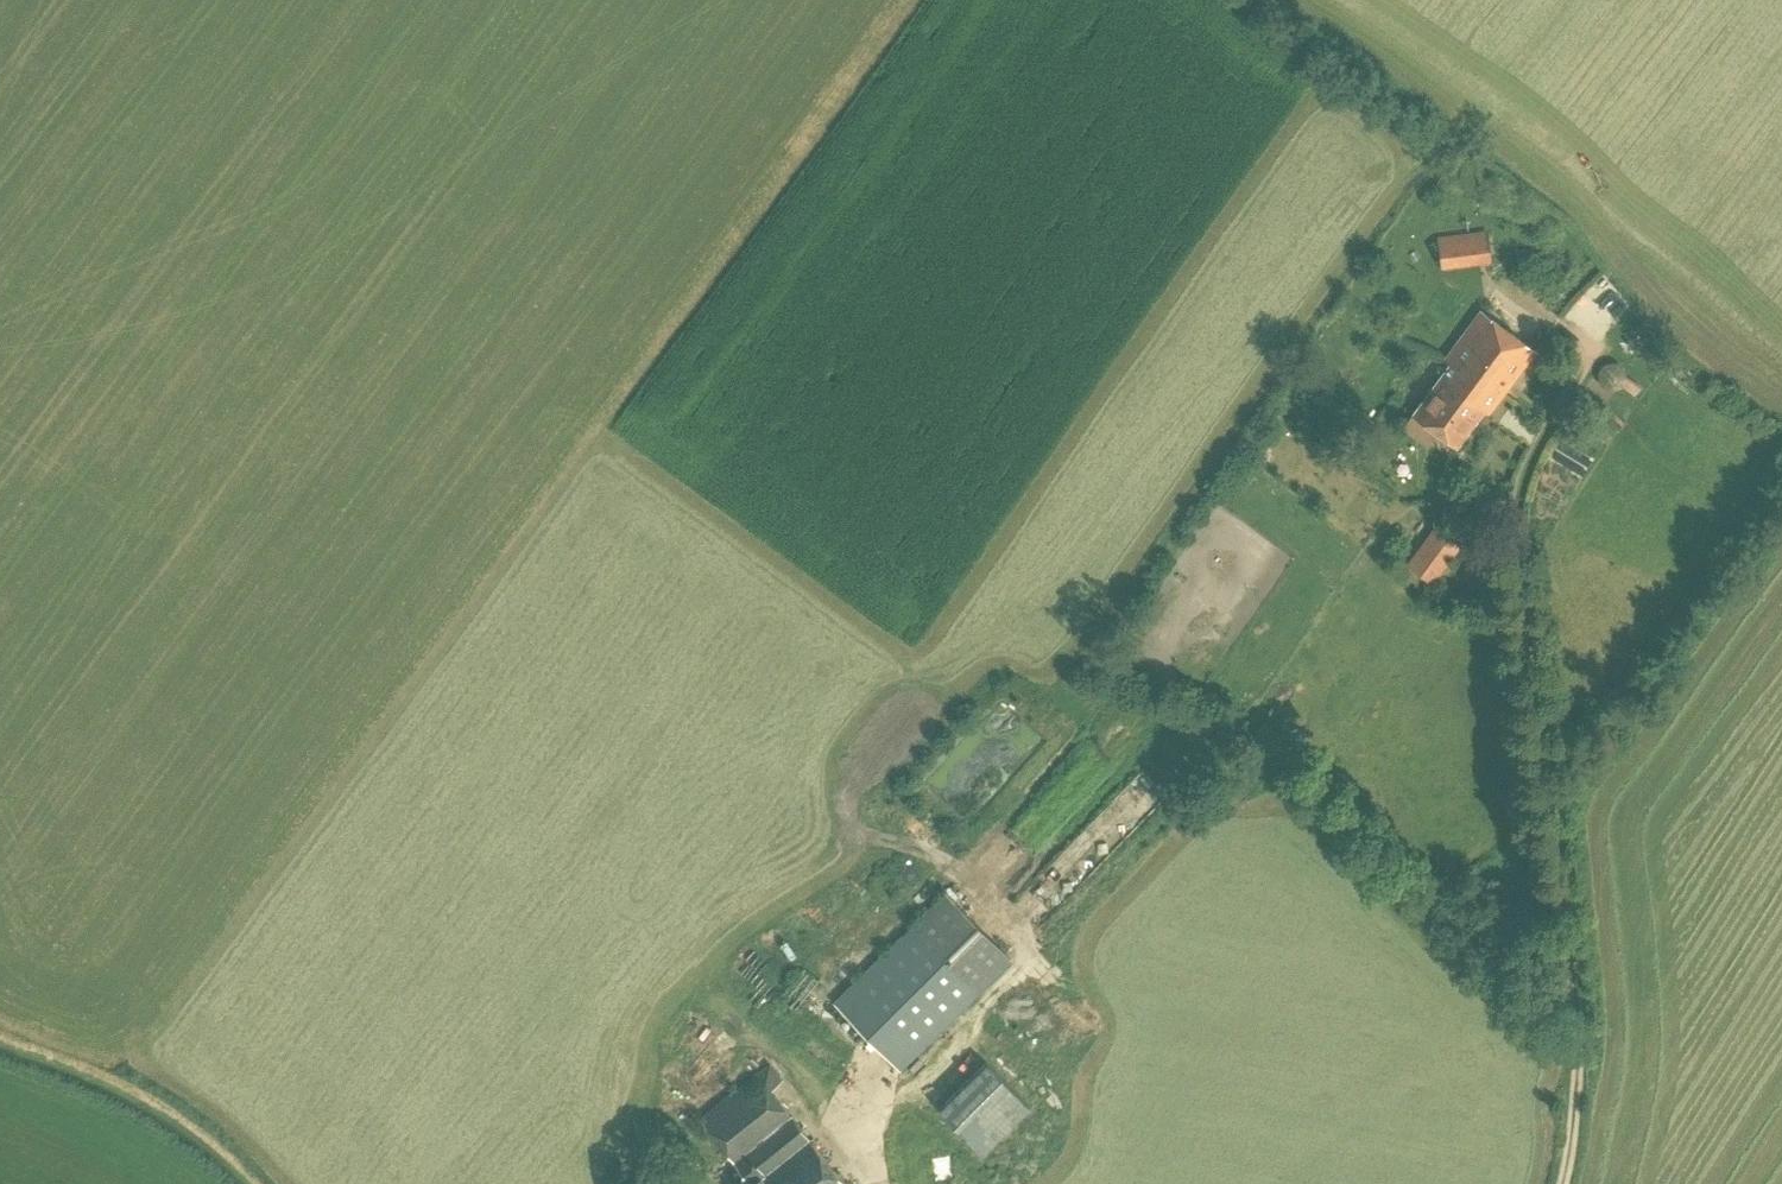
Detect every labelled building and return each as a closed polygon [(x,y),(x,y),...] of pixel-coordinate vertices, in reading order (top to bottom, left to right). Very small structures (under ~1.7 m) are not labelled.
[(1490,239),(1471,239),(1471,262),(1490,262),(1490,239)] [(1591,297),(1606,319),(1607,319),(1611,326),(1634,310),(1614,281),(1591,297)] [(1489,413),(1535,351),(1481,311),(1444,360),(1450,363),(1413,413),(1457,445),(1483,409),(1489,413)] [(1433,583),(1461,544),(1434,524),(1406,564),(1433,583)] [(1096,821),(1083,830),(1100,856),(1114,847),(1096,821)] [(900,1069),(977,992),(1011,959),(946,893),(835,1003),(900,1069)] [(1008,1032),(1036,1000),(1024,990),(996,1021),(1008,1032)] [(810,1139),(770,1090),(783,1080),(770,1064),(700,1119),(740,1169),(735,1173),(745,1183),(845,1183),(810,1139)]
